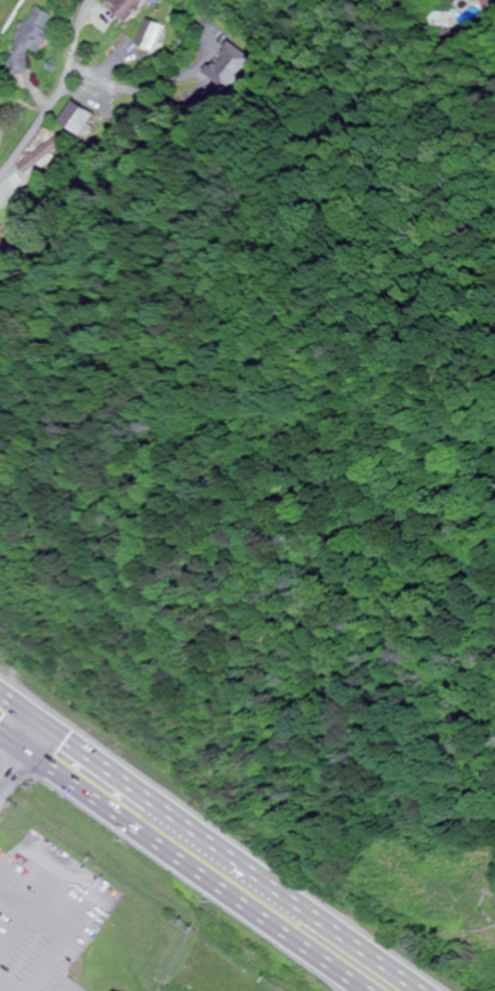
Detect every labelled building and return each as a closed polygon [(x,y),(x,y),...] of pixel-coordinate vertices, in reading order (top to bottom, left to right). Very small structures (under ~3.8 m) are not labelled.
[(149,0),(112,0),(108,4),(126,23),(149,0)] [(494,7),(494,0),(485,0),(491,9),(494,7)] [(40,53),(56,17),(35,7),(7,68),(21,74),(33,50),(40,53)] [(152,52),(164,27),(149,20),(137,44),(152,52)] [(202,76),(226,94),(252,59),(229,41),(202,76)] [(98,114),(73,101),(62,124),(87,136),(98,114)] [(13,240),(0,252),(0,266),(19,247),(13,240)]
